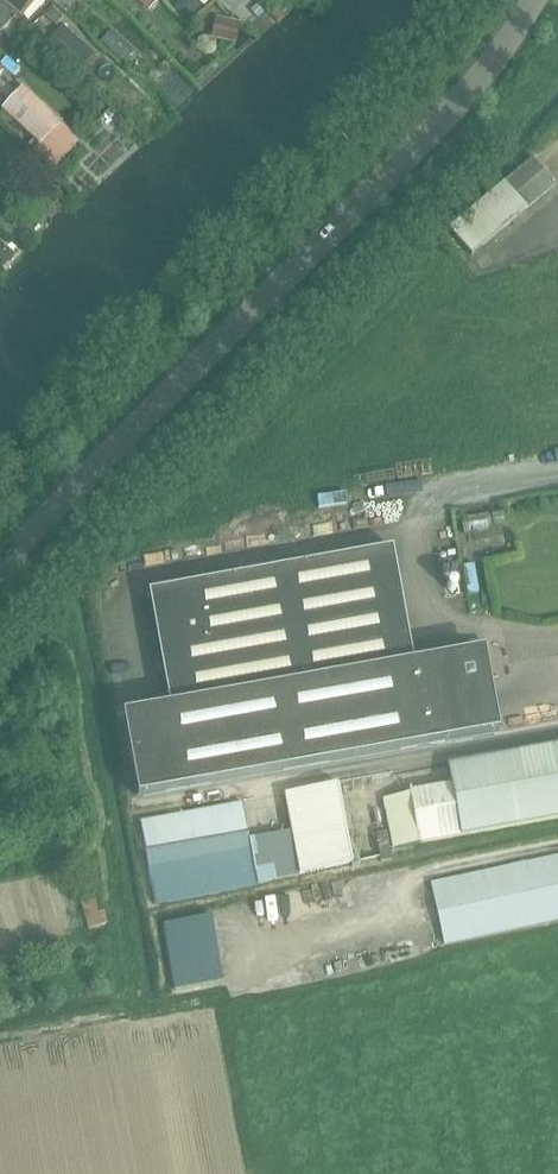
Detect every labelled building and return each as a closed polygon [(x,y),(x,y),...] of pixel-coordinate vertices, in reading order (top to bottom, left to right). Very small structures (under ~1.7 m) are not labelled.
[(14,21),(16,19),(21,23),(41,0),(0,0),(0,10),(13,21),(14,21)] [(174,6),(187,18),(201,3),(197,0),(179,0),(174,6)] [(256,4),(250,10),(258,19),(264,13),(256,4)] [(2,33),(13,21),(0,10),(0,35),(2,33)] [(224,21),(220,39),(239,43),(242,25),(224,21)] [(57,32),(47,43),(79,71),(95,54),(63,25),(60,28),(57,32)] [(101,41),(125,63),(136,50),(111,29),(101,41)] [(3,110),(38,144),(40,146),(59,126),(60,125),(23,90),(3,110)] [(76,142),(59,126),(40,146),(38,144),(32,151),(50,168),(76,142)] [(541,155),(547,163),(557,154),(557,141),(541,155)] [(534,158),(505,183),(450,230),(471,256),(556,184),(534,158)] [(174,710),(127,718),(142,798),(494,734),(482,667),(479,654),(409,667),(404,640),(388,549),(153,592),(174,710)] [(383,800),(392,850),(419,846),(418,842),(557,814),(557,746),(551,747),(537,750),(448,766),(452,785),(409,792),(410,796),(383,800)] [(293,841),(292,841),(294,852),(295,852),(299,872),(353,862),(339,784),(284,794),(293,841)] [(191,812),(138,821),(153,904),(299,878),(294,852),(292,841),(291,831),(249,839),(247,827),(242,802),(191,812)] [(441,936),(443,946),(557,921),(557,857),(430,884),(441,936)] [(94,893),(82,896),(88,925),(106,921),(103,910),(98,911),(94,893)] [(175,990),(222,983),(212,917),(164,924),(175,990)]
